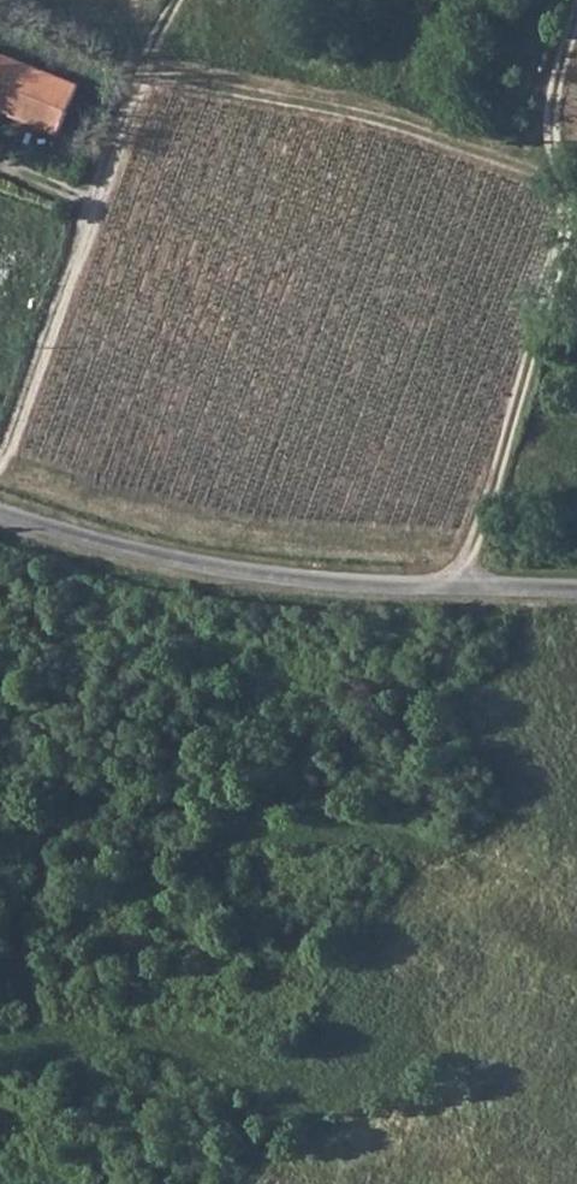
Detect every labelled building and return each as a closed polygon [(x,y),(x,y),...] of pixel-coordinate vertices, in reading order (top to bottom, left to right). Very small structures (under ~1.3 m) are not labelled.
[(71,119),(87,77),(0,41),(0,100),(36,112),(38,107),(71,119)]
